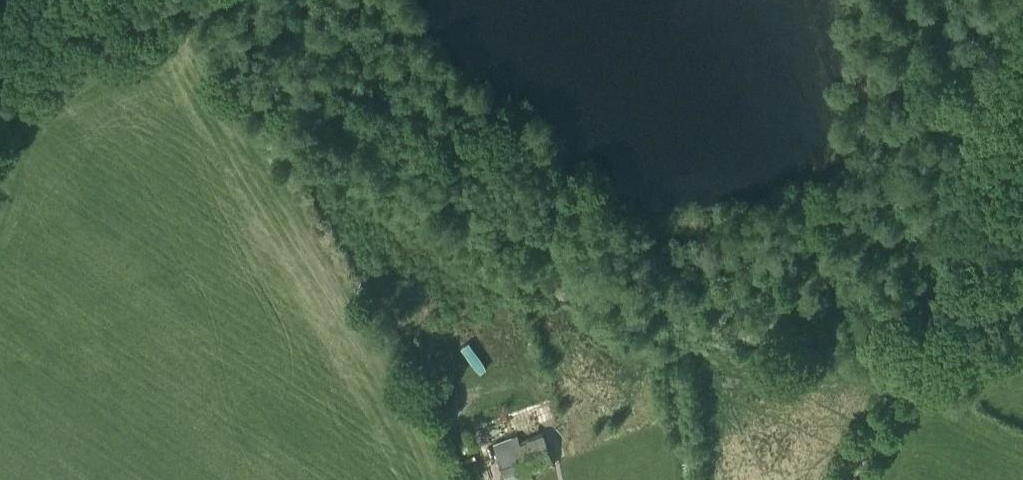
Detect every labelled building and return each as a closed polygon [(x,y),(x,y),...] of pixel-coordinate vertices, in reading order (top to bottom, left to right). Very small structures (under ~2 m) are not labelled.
[(493,444),(506,479),(525,479),(532,477),(530,472),(554,463),(543,432),(521,440),(519,434),(493,444)]
